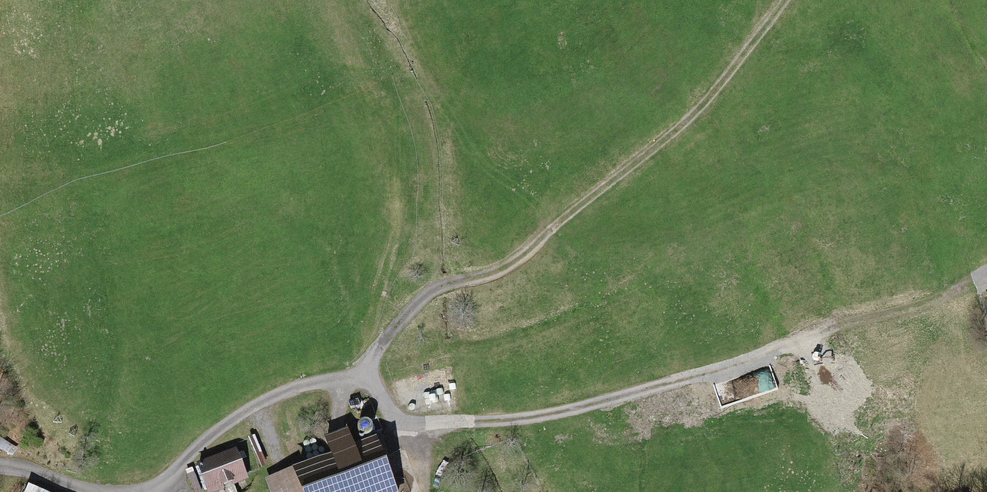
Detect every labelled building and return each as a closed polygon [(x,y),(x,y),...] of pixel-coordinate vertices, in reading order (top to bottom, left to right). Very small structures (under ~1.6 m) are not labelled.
[(289,478),(294,491),(393,491),(375,445),(289,478)] [(190,473),(198,491),(227,491),(244,485),(231,455),(190,473)]
